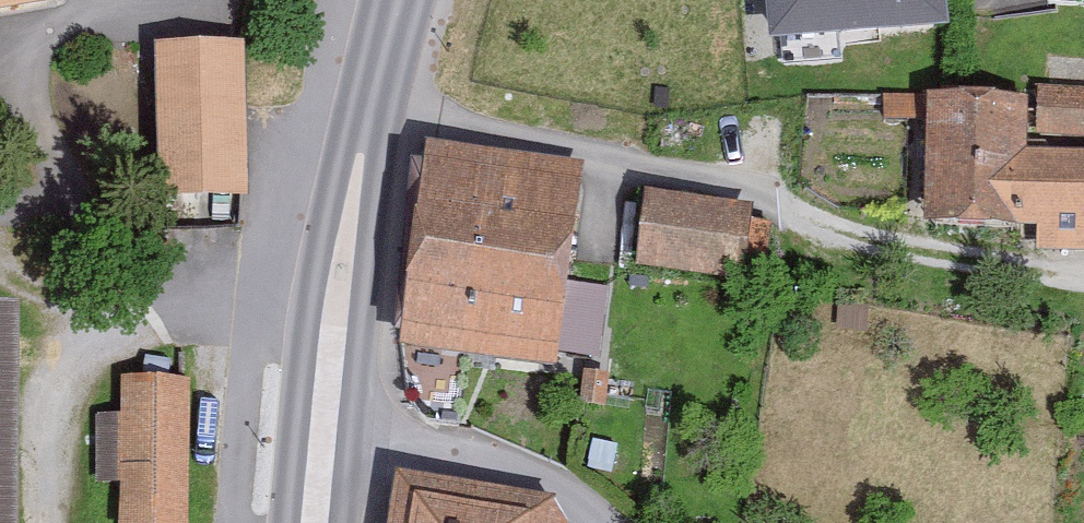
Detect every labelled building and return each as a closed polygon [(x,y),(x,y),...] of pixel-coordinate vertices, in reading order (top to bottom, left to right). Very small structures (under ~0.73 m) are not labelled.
[(774,48),(948,32),(945,0),(769,0),(774,48)] [(245,198),(240,47),(156,50),(161,201),(245,198)] [(1038,88),(1036,141),(1083,143),(1083,90),(1038,88)] [(1023,103),(931,101),(927,235),(1037,238),(1037,263),(1083,264),(1083,161),(1021,159),(1023,103)] [(558,379),(583,171),(428,153),(404,361),(558,379)] [(737,291),(746,214),(629,201),(620,278),(737,291)] [(21,310),(0,311),(0,522),(22,522),(21,310)] [(189,385),(124,383),(122,418),(101,418),(99,488),(121,489),(120,522),(185,522),(189,385)] [(549,511),(400,487),(394,522),(556,522),(549,511)]
